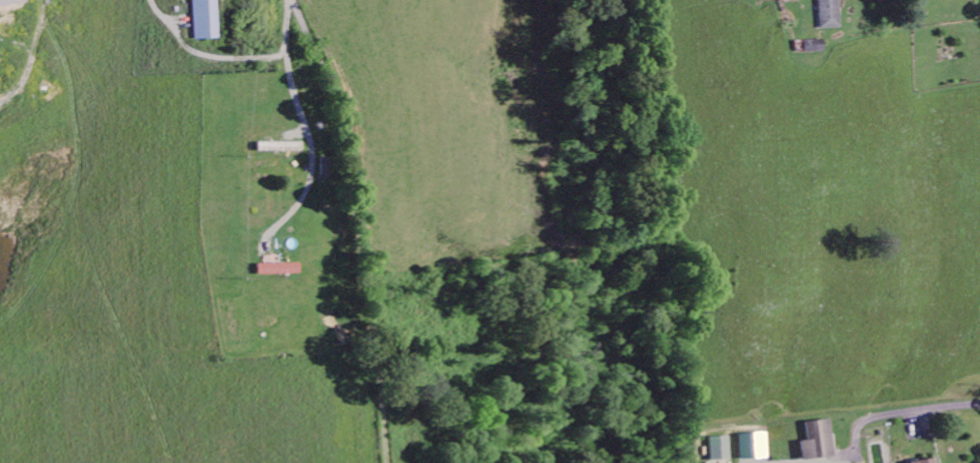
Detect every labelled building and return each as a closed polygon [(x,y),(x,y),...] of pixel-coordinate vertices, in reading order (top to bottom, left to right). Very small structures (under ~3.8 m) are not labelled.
[(194,40),(220,39),(219,0),(194,0),(194,40)] [(819,29),(840,28),(839,0),(818,0),(819,29)] [(824,40),(803,41),(803,52),(824,52),(824,40)] [(258,152),(302,153),(302,143),(258,142),(258,152)] [(320,177),(329,178),(329,166),(320,166),(320,177)] [(301,263),(258,265),(258,276),(301,274),(301,263)] [(834,457),(829,420),(803,424),(806,441),(799,442),(802,461),(834,457)] [(765,434),(738,434),(738,460),(766,459),(765,434)] [(728,437),(708,438),(709,461),(729,460),(728,437)]
